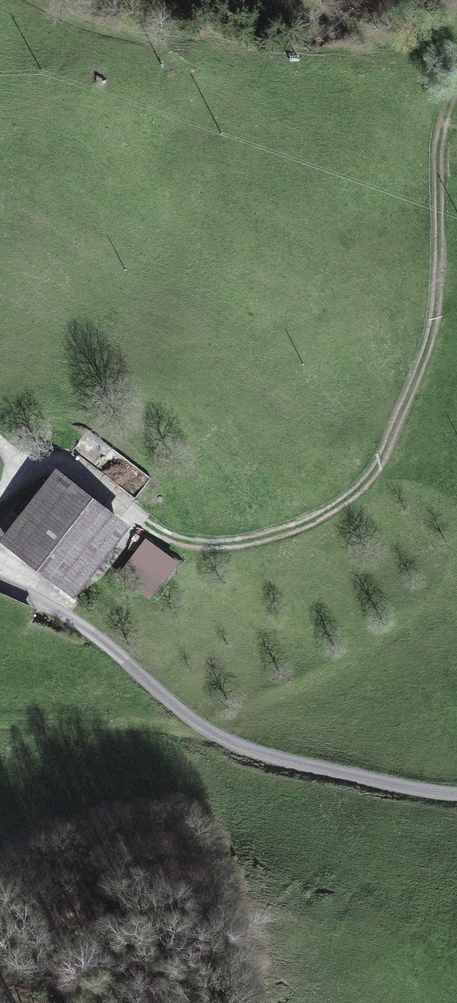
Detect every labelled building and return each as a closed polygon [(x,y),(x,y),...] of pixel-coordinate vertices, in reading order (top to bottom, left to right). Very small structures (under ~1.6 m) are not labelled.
[(0,541),(0,547),(67,599),(127,523),(56,468),(0,541)] [(178,562),(146,539),(120,576),(152,598),(178,562)]
